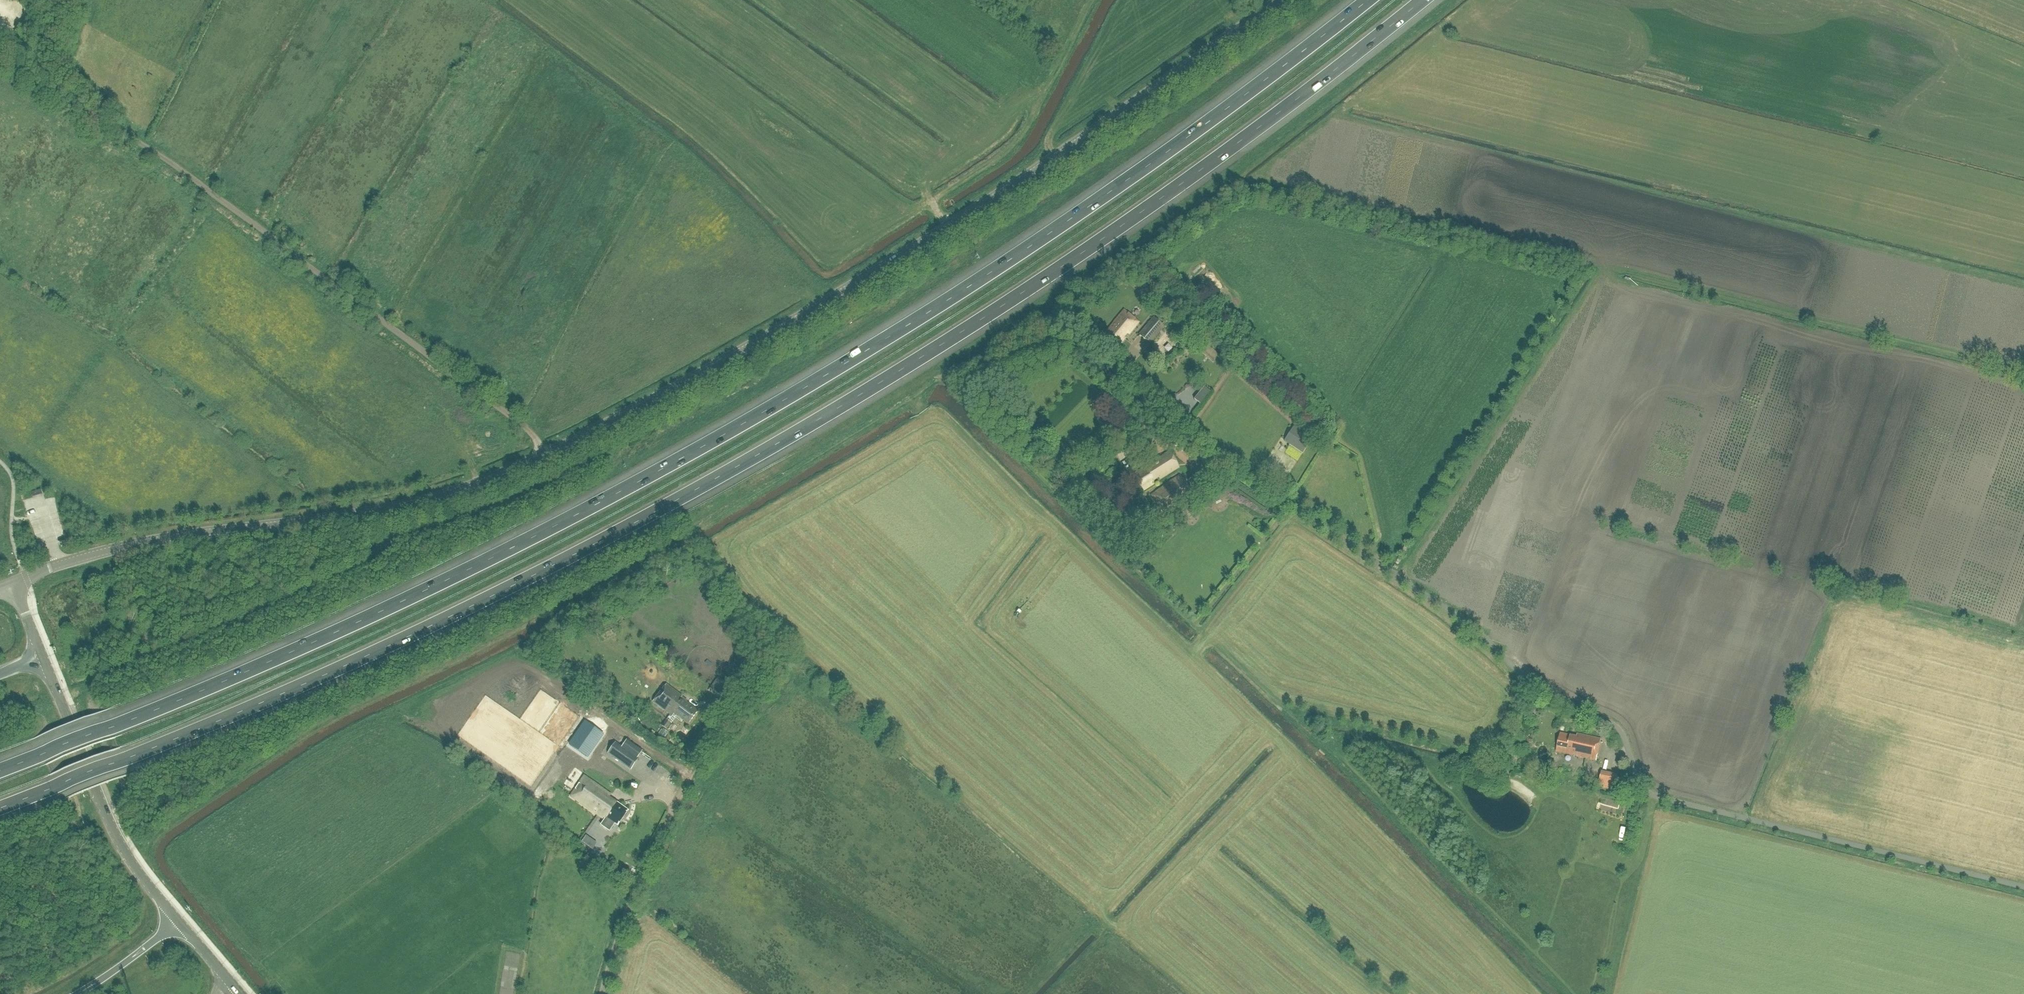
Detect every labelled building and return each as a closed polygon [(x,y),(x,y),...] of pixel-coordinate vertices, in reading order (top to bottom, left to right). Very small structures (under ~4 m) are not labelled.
[(1124,311),(1105,334),(1119,346),(1138,323),(1124,311)] [(1165,327),(1153,317),(1138,335),(1149,345),(1165,327)] [(1701,339),(1705,345),(1712,339),(1707,334),(1701,339)] [(1171,346),(1163,349),(1166,357),(1174,354),(1171,346)] [(1302,453),(1311,440),(1293,428),(1284,441),(1302,453)] [(1123,446),(1112,453),(1119,463),(1130,456),(1123,446)] [(1143,490),(1180,467),(1169,451),(1133,474),(1143,490)] [(1179,476),(1151,496),(1164,515),(1192,495),(1179,476)] [(676,716),(687,725),(697,711),(680,698),(682,697),(666,684),(653,702),(674,718),(676,716)] [(661,726),(666,730),(671,723),(666,720),(661,726)] [(1577,734),(1576,737),(1560,733),(1556,752),(1596,761),(1601,739),(1577,734)] [(626,751),(615,743),(608,754),(612,757),(630,770),(638,759),(636,758),(626,751)] [(1602,771),(1599,785),(1615,788),(1618,775),(1602,771)] [(617,825),(627,811),(609,798),(610,795),(584,777),(570,796),(605,820),(607,818),(617,825)]
